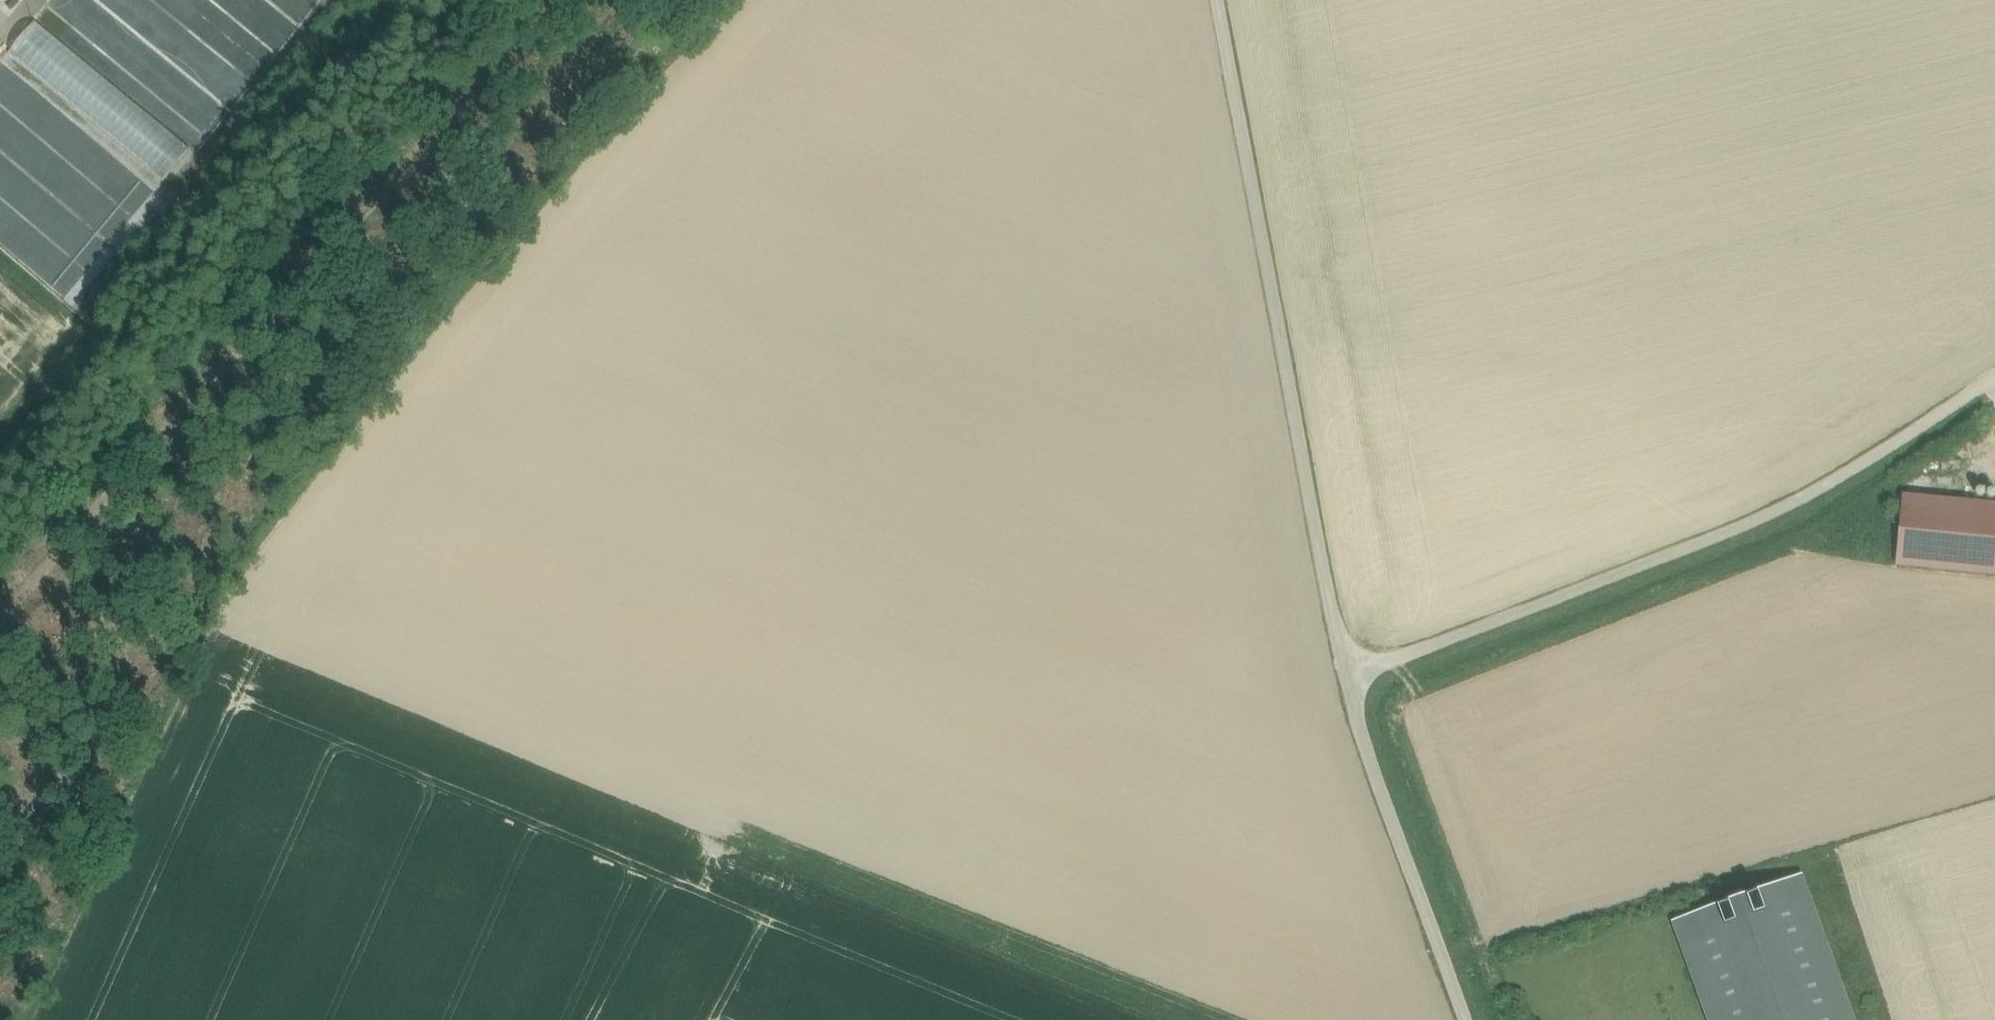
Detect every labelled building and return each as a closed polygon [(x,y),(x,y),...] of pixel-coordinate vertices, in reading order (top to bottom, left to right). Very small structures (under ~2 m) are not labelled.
[(67,26),(123,61),(124,64),(133,49),(149,43),(141,22),(121,9),(134,4),(127,0),(83,0),(67,26)] [(224,46),(224,44),(239,21),(243,32),(248,30),(259,37),(260,0),(150,0),(224,46)] [(190,145),(32,20),(6,53),(164,178),(190,145)] [(1894,565),(1994,574),(1994,501),(1900,492),(1894,565)] [(1680,928),(1713,1019),(1857,1019),(1808,883),(1680,928)]
